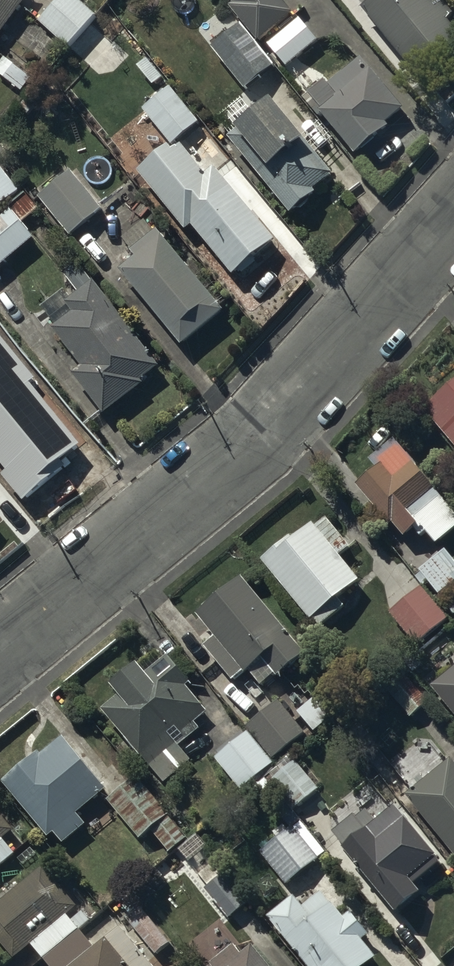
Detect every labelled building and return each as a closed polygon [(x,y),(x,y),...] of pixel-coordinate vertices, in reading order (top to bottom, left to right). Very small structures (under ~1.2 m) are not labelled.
[(24,0),(0,0),(0,32),(24,0)] [(83,0),(54,0),(37,19),(66,44),(96,11),(83,0)] [(229,2),(259,39),(293,11),(284,0),(232,0),(229,2)] [(360,0),(420,73),(453,45),(453,22),(448,15),(453,10),(445,0),(360,0)] [(108,7),(93,20),(111,40),(126,27),(108,7)] [(300,16),(268,41),(286,64),(318,38),(300,16)] [(241,21),(212,44),(246,85),(275,62),(241,21)] [(0,60),(0,72),(22,89),(33,76),(5,54),(0,60)] [(324,111),(356,150),(389,123),(386,118),(404,104),(373,65),(369,69),(358,56),(328,80),(325,77),(304,95),(320,114),(324,111)] [(169,139),(136,166),(186,226),(192,220),(233,270),(274,236),(200,146),(191,153),(177,135),(196,120),(167,85),(142,105),(169,139)] [(305,130),(271,91),(251,108),(240,94),(216,115),(231,132),(229,134),(292,210),(316,188),(314,185),(334,169),(302,132),(305,130)] [(21,186),(0,159),(0,202),(21,186)] [(70,166),(38,193),(70,232),(103,206),(70,166)] [(0,210),(0,263),(34,234),(24,221),(40,207),(25,189),(0,210)] [(136,252),(119,266),(182,342),(225,307),(157,225),(154,228),(145,217),(122,235),(136,252)] [(82,363),(73,370),(104,409),(143,378),(141,375),(159,361),(78,260),(63,272),(78,290),(70,296),(62,286),(41,303),(55,320),(51,323),(82,363)] [(423,402),(453,440),(453,376),(423,402)] [(357,480),(390,521),(393,518),(404,531),(414,523),(421,531),(426,527),(436,540),(453,526),(453,508),(395,435),(370,455),(376,464),(357,480)] [(292,532),(263,556),(311,616),(313,614),(320,623),(345,603),(337,594),(360,576),(340,551),(350,542),(328,515),(317,523),(313,518),(293,534),(292,532)] [(419,566),(437,592),(453,580),(453,557),(446,546),(419,566)] [(215,633),(204,641),(233,676),(248,664),(262,682),(304,647),(242,571),(196,609),(215,633)] [(422,584),(390,610),(415,642),(448,615),(422,584)] [(120,690),(102,704),(162,778),(189,755),(180,743),(208,720),(202,713),(208,709),(186,682),(191,679),(168,650),(147,667),(139,657),(111,679),(120,690)] [(405,669),(385,686),(410,715),(429,698),(405,669)] [(433,691),(453,716),(453,674),(433,691)] [(333,713),(315,693),(296,710),(313,730),(333,713)] [(277,697),(246,723),(273,756),(305,730),(277,697)] [(247,728),(215,755),(241,788),(274,761),(247,728)] [(38,747),(2,777),(48,834),(54,829),(63,840),(87,821),(78,810),(106,787),(62,733),(41,751),(38,747)] [(407,791),(453,850),(453,757),(452,755),(407,791)] [(318,798),(294,770),(273,787),(297,816),(318,798)] [(135,773),(107,797),(139,835),(149,827),(169,851),(187,835),(135,773)] [(365,804),(334,829),(396,908),(420,888),(409,874),(437,851),(398,801),(376,818),(365,804)] [(0,811),(0,864),(15,852),(2,836),(13,827),(0,811)] [(300,817),(260,849),(287,882),(326,851),(300,817)] [(0,910),(0,944),(17,963),(80,910),(46,871),(0,910)] [(226,876),(207,891),(228,917),(247,902),(226,876)] [(267,913),(311,965),(360,965),(375,953),(363,938),(370,931),(352,909),(345,914),(335,901),(333,902),(321,888),(303,903),(293,891),(267,913)] [(81,934),(70,921),(35,950),(46,963),(81,934)] [(83,965),(151,965),(124,933),(83,965)] [(46,965),(47,965),(79,965),(96,951),(82,935),(46,965)] [(253,941),(242,950),(234,940),(211,959),(216,965),(272,965),(253,941)]
